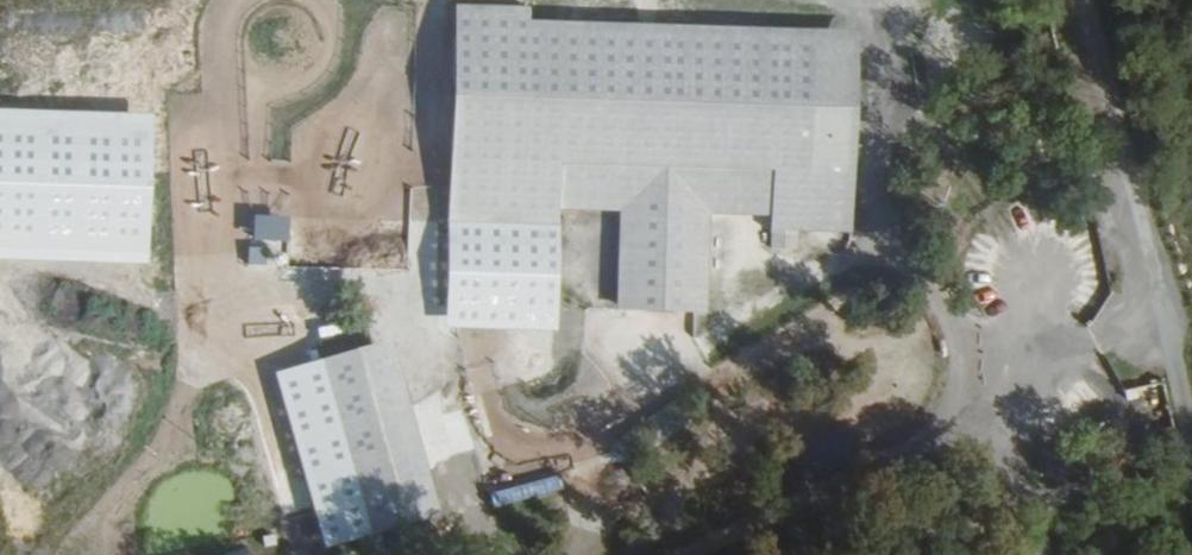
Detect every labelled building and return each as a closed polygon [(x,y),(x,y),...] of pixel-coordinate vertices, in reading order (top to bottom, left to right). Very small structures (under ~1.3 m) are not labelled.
[(914,0),(893,0),(886,10),(902,20),(914,0)] [(460,4),(455,220),(562,223),(563,210),(622,211),(620,311),(711,313),(713,213),(773,214),(772,250),(800,251),(800,231),(860,232),(865,29),(534,21),(535,6),(460,4)] [(0,108),(0,257),(149,263),(155,114),(0,108)] [(253,214),(252,266),(289,267),(291,216),(253,214)] [(393,339),(276,371),(324,549),(442,517),(393,339)] [(666,407),(651,419),(665,438),(681,426),(666,407)]
